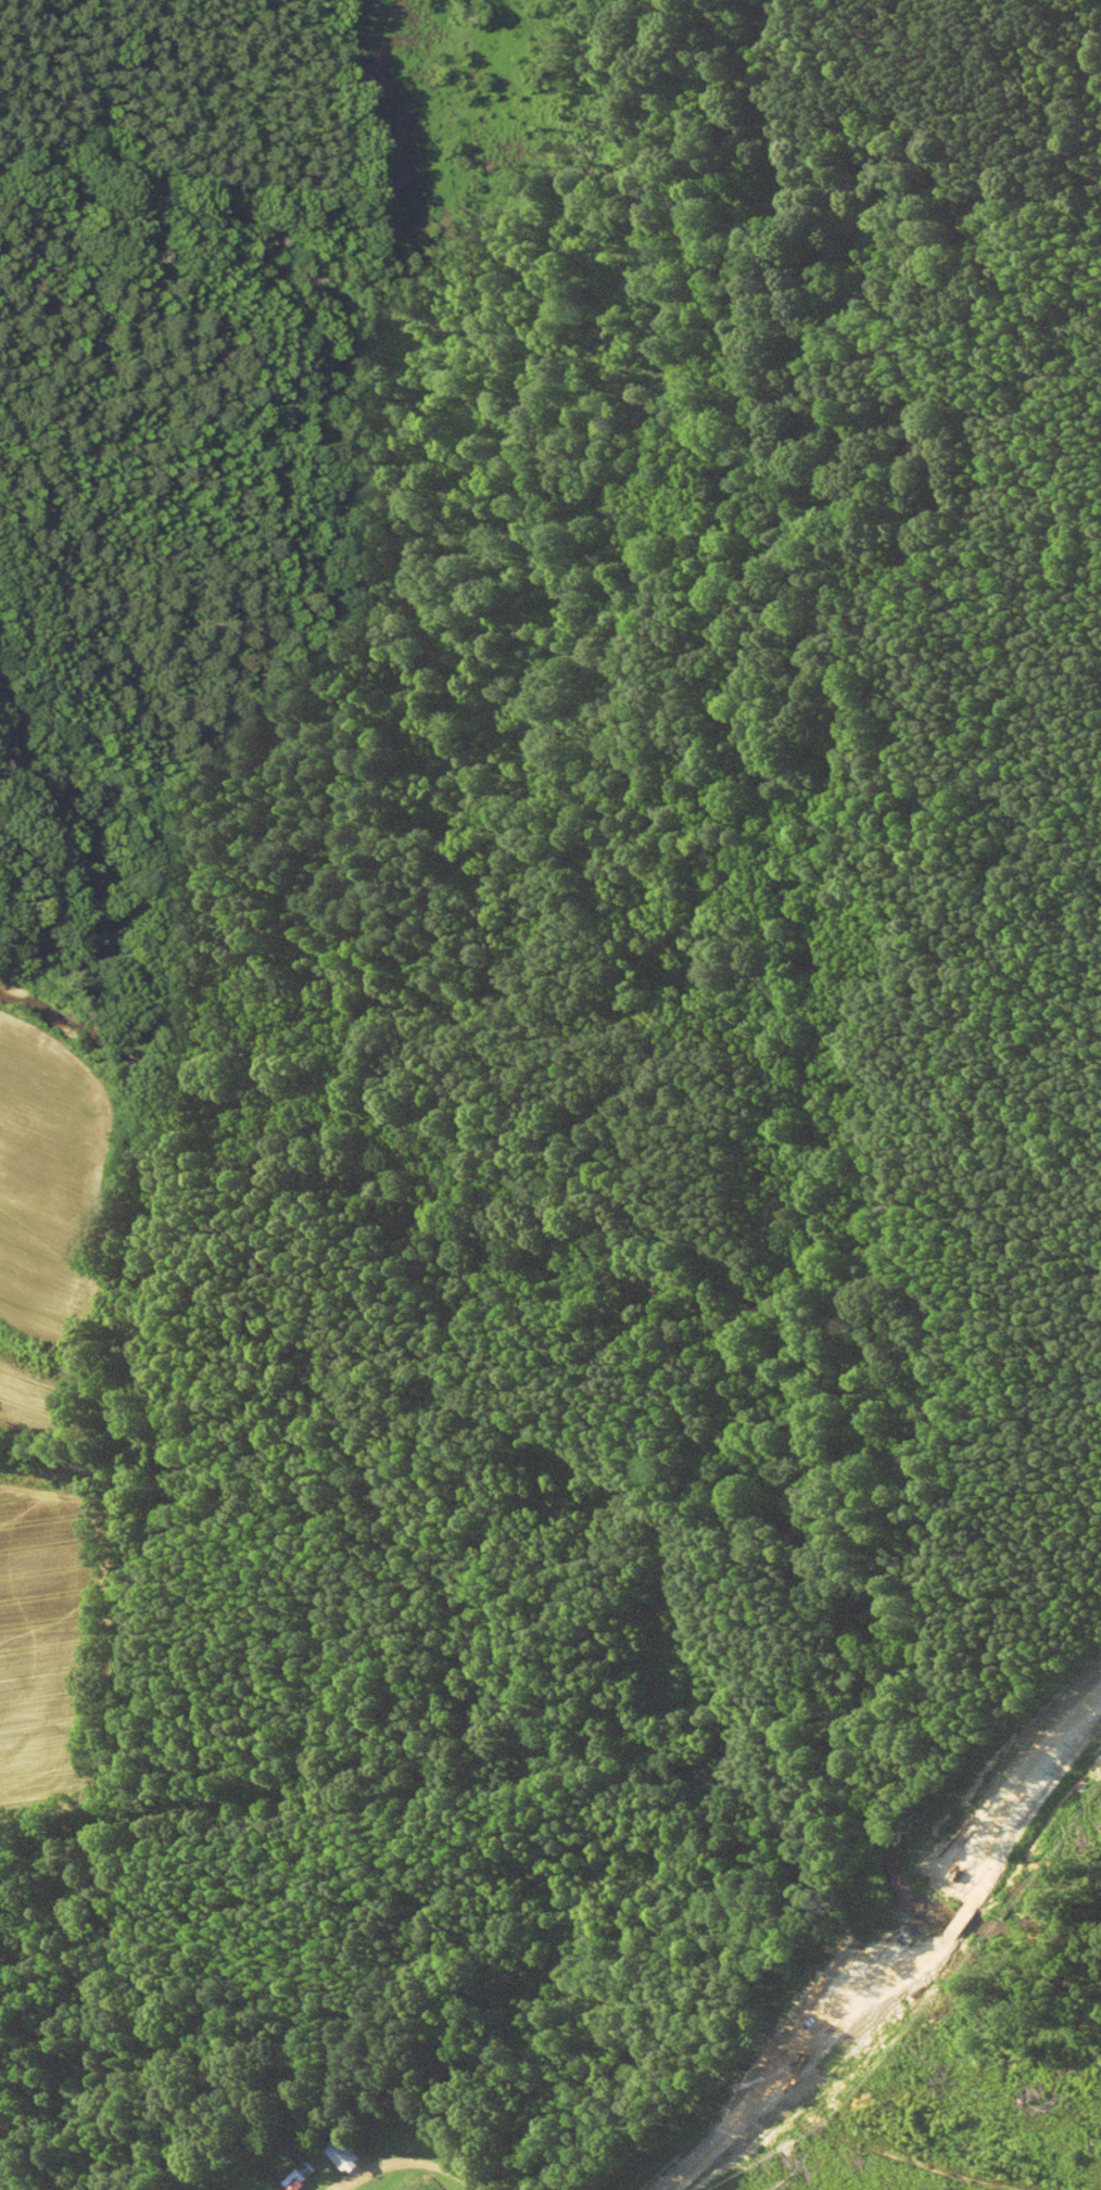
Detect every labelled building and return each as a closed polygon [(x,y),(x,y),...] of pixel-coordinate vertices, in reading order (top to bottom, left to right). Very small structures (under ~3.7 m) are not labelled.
[(323,2150),(345,2175),(361,2161),(339,2136),(323,2150)] [(315,2172),(306,2162),(283,2183),(289,2189),(294,2189),(315,2172)]
